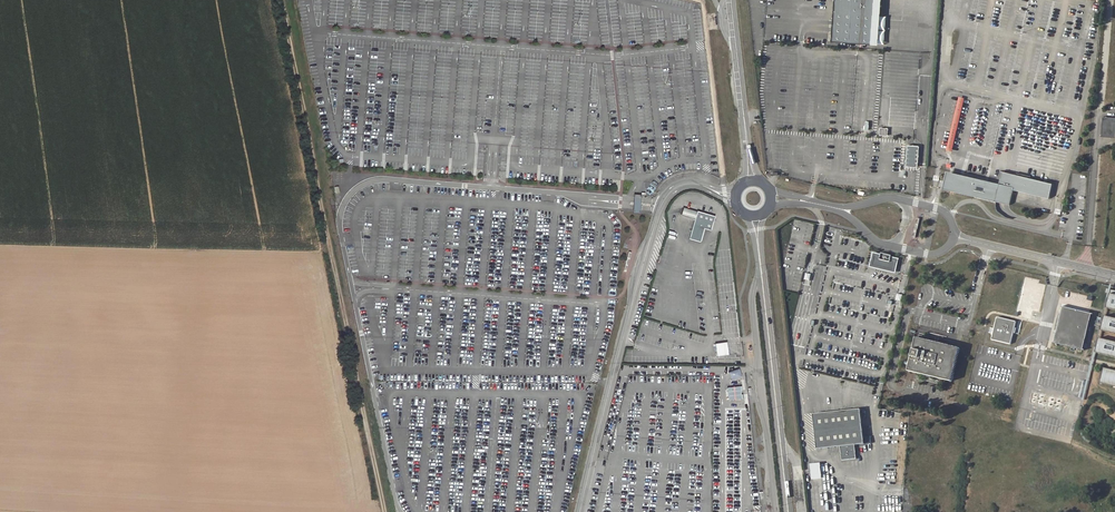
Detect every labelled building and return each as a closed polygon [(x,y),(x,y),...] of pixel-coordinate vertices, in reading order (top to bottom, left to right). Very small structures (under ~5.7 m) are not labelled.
[(834,39),(873,42),(877,0),(836,0),(834,39)] [(873,42),(880,43),(883,0),(877,0),(873,42)] [(1103,118),(1102,137),(1114,138),(1114,119),(1103,118)] [(917,147),(906,147),(905,167),(916,168),(917,147)] [(998,182),(947,170),(944,187),(1011,204),(1015,189),(1051,198),(1055,183),(1001,170),(998,182)] [(691,222),(693,215),(679,211),(677,218),(691,222)] [(693,215),(691,222),(685,242),(696,246),(700,232),(707,234),(711,220),(693,215)] [(880,255),(872,253),(869,267),(894,273),(897,259),(890,257),(890,256),(880,253),(880,255)] [(1109,291),(1105,305),(1114,308),(1114,293),(1109,291)] [(1084,348),(1092,314),(1061,306),(1053,341),(1084,348)] [(1103,313),(1100,327),(1114,331),(1114,316),(1103,313)] [(1010,344),(1016,322),(997,317),(992,339),(1010,344)] [(1098,336),(1094,351),(1114,356),(1114,340),(1098,336)] [(957,353),(959,348),(915,337),(906,370),(951,381),(957,356),(957,353)] [(731,350),(723,351),(724,359),(732,358),(731,350)] [(983,359),(957,353),(957,356),(982,362),(981,368),(1017,377),(1021,362),(985,353),(983,359)] [(1103,368),(1100,382),(1114,385),(1114,370),(1103,368)] [(859,410),(812,414),(816,449),(839,447),(841,460),(856,459),(853,445),(864,444),(859,410)]
